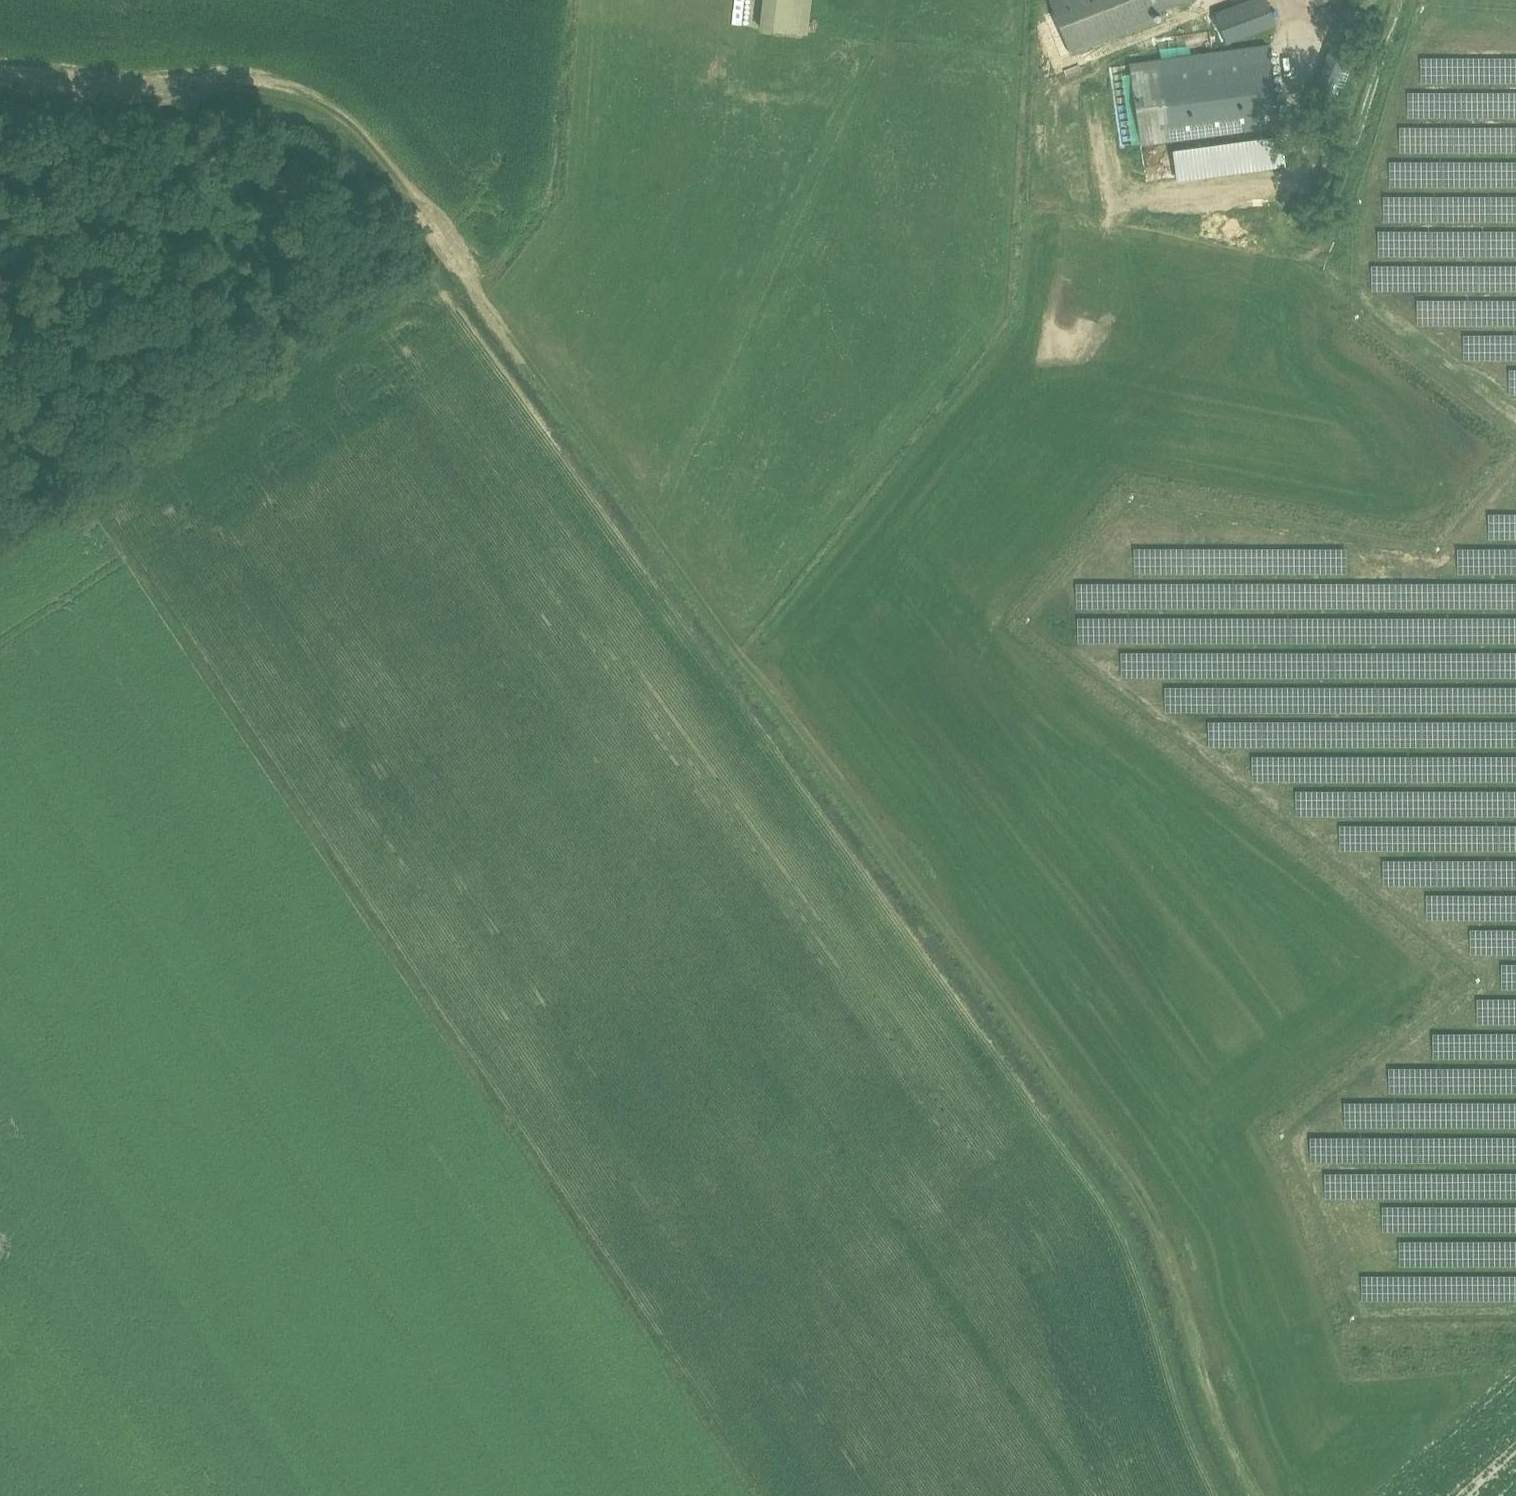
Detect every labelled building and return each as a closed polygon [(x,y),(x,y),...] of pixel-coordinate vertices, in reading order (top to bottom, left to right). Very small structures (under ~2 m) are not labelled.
[(762,28),(808,33),(812,0),(765,0),(762,28)] [(1070,52),(1154,20),(1152,12),(1184,0),(1050,0),(1070,52)] [(1278,26),(1268,0),(1245,0),(1215,12),(1227,45),(1278,26)] [(1345,0),(1343,0),(1317,72),(1346,83),(1374,10),(1345,0)] [(1199,52),(1129,62),(1131,71),(1141,146),(1172,142),(1279,127),(1269,52),(1267,42),(1199,52)]
